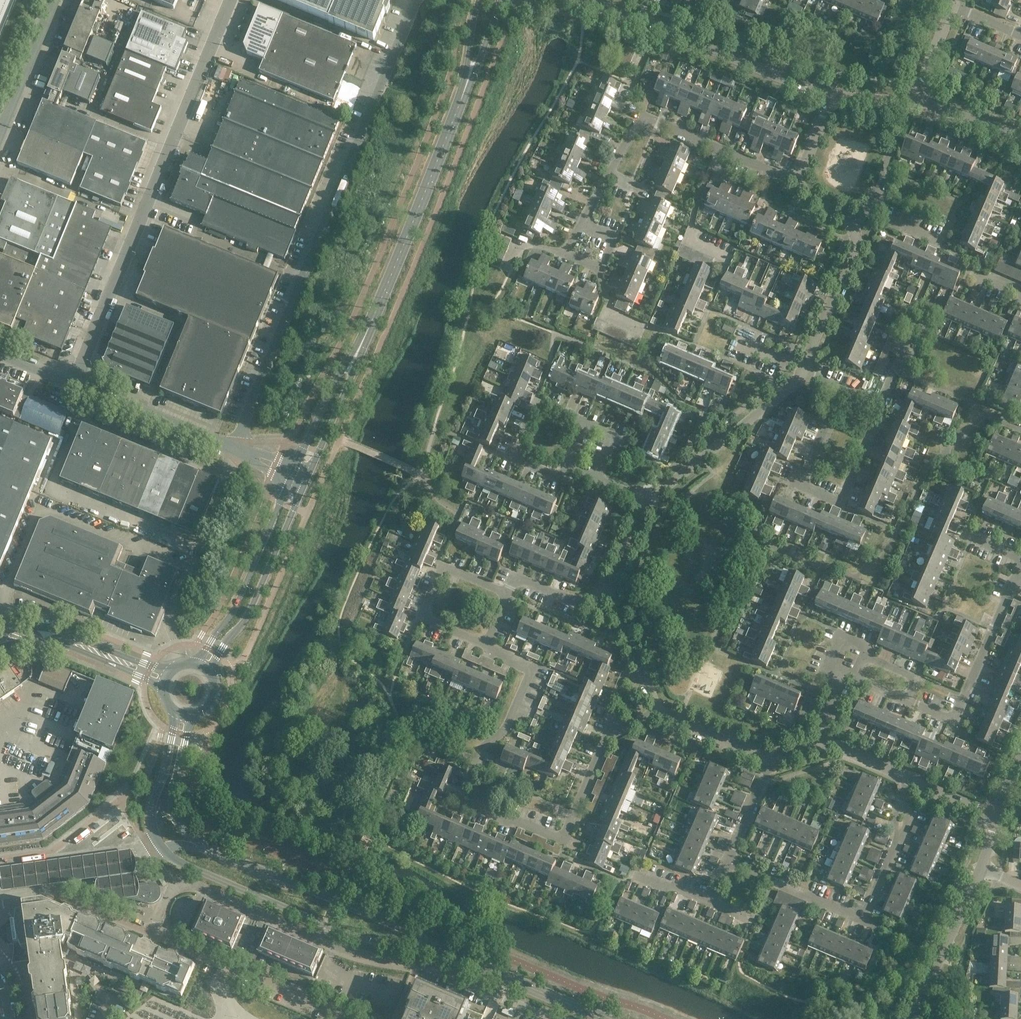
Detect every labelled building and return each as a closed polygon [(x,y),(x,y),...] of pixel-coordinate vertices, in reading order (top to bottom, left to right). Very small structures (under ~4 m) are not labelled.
[(20,0),(0,0),(0,55),(20,0)] [(62,54),(81,62),(83,56),(107,66),(115,47),(91,37),(93,32),(97,33),(99,27),(96,25),(101,13),(102,14),(102,12),(101,11),(105,2),(101,0),(84,0),(76,19),(77,20),(75,24),(74,24),(64,49),(64,48),(61,54),(62,54)] [(174,9),(177,0),(152,0),(174,9)] [(329,21),(329,22),(374,40),(385,12),(387,13),(390,6),(388,5),(390,0),(278,0),(329,21)] [(761,6),(747,0),(741,0),(739,4),(732,1),(731,4),(757,15),(761,6)] [(839,7),(848,11),(853,0),(842,0),(839,7)] [(848,11),(858,15),(864,0),(853,0),(848,11)] [(874,0),(864,0),(858,15),(867,19),(875,0),(874,0)] [(875,0),(867,19),(877,23),(885,5),(875,0)] [(990,5),(996,8),(993,14),(1005,19),(1010,8),(1008,7),(1011,0),(993,0),(990,5)] [(247,53),(264,60),(259,71),(288,83),(296,65),(303,46),(311,27),(260,6),(259,8),(258,8),(256,13),(257,14),(256,17),(255,17),(253,22),(253,23),(252,26),(251,26),(249,31),(250,31),(248,35),(245,40),(246,40),(244,46),(243,46),(246,54),(247,53)] [(126,51),(167,68),(176,72),(188,42),(183,41),(187,31),(142,13),(126,51)] [(311,27),(303,46),(349,65),(357,46),(311,27)] [(960,49),(966,51),(964,56),(976,61),(982,46),(975,43),(976,41),(965,37),(960,49)] [(982,46),(976,61),(988,66),(997,45),(991,42),(988,49),(982,46)] [(634,56),(636,50),(625,45),(623,51),(634,56)] [(997,45),(988,66),(999,71),(1005,56),(1000,54),(1003,47),(997,45)] [(303,46),(296,65),(341,83),(349,65),(303,46)] [(128,87),(134,83),(157,92),(161,83),(163,84),(165,84),(166,81),(165,79),(163,78),(167,68),(126,51),(101,112),(115,117),(128,87)] [(632,61),(634,56),(623,51),(620,56),(632,61)] [(57,107),(62,96),(63,93),(89,103),(100,77),(78,69),(81,62),(62,54),(47,91),(46,90),(44,96),(46,97),(45,102),(57,107)] [(664,54),(662,59),(670,63),(672,57),(664,54)] [(629,66),(632,61),(620,56),(618,61),(629,66)] [(1018,74),(1020,67),(1020,60),(1013,57),(1012,59),(1005,56),(999,71),(1011,76),(1013,71),(1018,74)] [(627,72),(629,66),(618,61),(616,67),(627,72)] [(341,83),(296,65),(288,83),(334,102),(341,83)] [(613,73),(624,77),(627,72),(616,67),(613,73)] [(1020,94),(1020,67),(1018,74),(1011,90),(1020,94)] [(661,106),(673,79),(656,72),(652,83),(657,85),(654,92),(661,94),(656,104),(661,106)] [(230,89),(233,77),(218,73),(215,85),(230,89)] [(603,77),(595,95),(623,107),(625,103),(615,98),(621,84),(603,77)] [(673,79),(661,106),(666,108),(670,98),(676,101),(683,83),(673,79)] [(262,269),(267,271),(274,255),(285,260),(296,231),(295,230),(299,220),(301,219),(302,219),(301,219),(301,217),(311,192),(313,191),(313,190),(312,188),(322,164),(324,163),(325,162),(324,162),(324,160),(334,136),(336,135),(336,134),(335,132),(340,122),(241,81),(236,92),(235,93),(234,92),(234,93),(235,95),(225,120),(223,121),(224,123),(213,148),(212,149),(211,149),(212,151),(208,162),(190,155),(186,166),(188,166),(183,177),(182,176),(171,201),(196,211),(198,207),(201,209),(199,212),(206,215),(202,226),(248,244),(246,248),(257,253),(259,249),(269,253),(262,269)] [(157,92),(134,83),(128,87),(115,117),(151,132),(161,108),(152,104),(157,92)] [(682,115),(694,88),(683,83),(676,101),(682,103),(677,113),(682,115)] [(697,110),(704,92),(694,88),(682,115),(686,117),(691,107),(697,110)] [(703,124),(715,97),(704,92),(697,110),(703,112),(699,122),(703,124)] [(591,106),(609,113),(611,107),(621,112),(623,107),(595,95),(591,106)] [(718,119),(725,101),(715,97),(703,124),(708,126),(712,116),(718,119)] [(43,101),(30,133),(84,155),(93,158),(104,132),(109,134),(111,129),(57,107),(45,102),(43,101)] [(724,133),(736,106),(725,101),(718,119),(724,121),(720,131),(724,133)] [(586,116),(614,128),(616,124),(606,119),(609,113),(591,106),(586,116)] [(747,110),(736,106),(724,133),(729,135),(733,125),(745,130),(749,119),(744,117),(747,110)] [(767,124),(769,119),(752,112),(749,119),(745,130),(750,133),(748,137),(755,139),(750,149),(755,151),(767,124)] [(579,133),(590,137),(593,132),(599,135),(602,128),(612,133),(614,128),(586,116),(579,133)] [(770,146),(777,128),(767,124),(755,151),(760,153),(764,143),(770,146)] [(776,160),(788,133),(777,128),(770,146),(776,148),(771,158),(776,160)] [(93,158),(80,189),(121,206),(147,143),(111,129),(109,134),(104,132),(93,158)] [(84,155),(30,133),(17,164),(71,186),(84,155)] [(579,133),(577,138),(570,135),(566,146),(593,158),(595,153),(585,149),(590,137),(579,133)] [(799,137),(788,133),(776,160),(780,162),(785,152),(791,155),(799,137)] [(913,142),(906,139),(900,155),(911,159),(921,136),(917,134),(913,142)] [(929,149),(928,149),(922,146),(925,138),(921,136),(911,159),(922,164),(925,159),(929,149)] [(928,149),(929,149),(925,159),(935,164),(945,140),(941,138),(938,147),(931,144),(928,149)] [(950,142),(945,140),(935,164),(946,169),(953,153),(946,150),(950,142)] [(658,151),(686,163),(690,152),(672,145),(670,151),(660,147),(658,151)] [(967,150),(957,173),(969,178),(973,168),(975,164),(975,163),(968,160),(972,152),(974,147),(969,145),(967,150)] [(561,157),(579,164),(581,158),(591,163),(593,158),(566,146),(561,157)] [(960,156),(953,153),(946,169),(957,173),(967,150),(963,148),(960,156)] [(686,163),(658,151),(656,156),(666,160),(663,166),(681,174),(686,163)] [(975,163),(975,164),(979,165),(983,156),(978,154),(975,163)] [(557,167),(584,179),(586,174),(576,170),(579,164),(561,157),(557,167)] [(681,174),(663,166),(661,172),(651,168),(649,172),(677,184),(681,174)] [(561,188),(563,183),(570,186),(573,179),(582,183),(584,179),(557,167),(550,183),(561,188)] [(990,188),(995,177),(973,168),(969,178),(990,188)] [(677,184),(649,172),(647,177),(657,181),(654,187),(658,189),(656,194),(667,199),(669,194),(672,195),(677,184)] [(1007,200),(1009,195),(1001,192),(1004,185),(999,183),(1001,180),(995,177),(990,188),(989,192),(1007,200)] [(5,251),(2,257),(36,271),(41,256),(54,261),(77,206),(21,183),(20,182),(20,183),(11,179),(2,201),(0,206),(0,214),(1,216),(0,219),(0,250),(5,251)] [(543,181),(541,186),(536,197),(564,209),(566,204),(556,200),(561,188),(550,183),(543,181)] [(702,198),(701,200),(707,202),(705,207),(715,212),(727,184),(723,182),(718,192),(712,189),(714,187),(708,184),(702,198)] [(732,186),(727,184),(715,212),(726,216),(733,198),(728,196),(732,186)] [(739,201),(733,198),(726,216),(736,221),(748,193),(744,191),(739,201)] [(1005,204),(1007,200),(989,192),(986,198),(981,196),(979,200),(994,207),(997,200),(1005,204)] [(753,195),(748,193),(736,221),(747,225),(753,227),(758,216),(752,214),(755,208),(748,205),(753,195)] [(667,199),(656,194),(651,206),(641,201),(639,206),(666,218),(671,207),(664,204),(667,199)] [(532,207),(549,215),(552,209),(562,213),(564,209),(536,197),(532,207)] [(1002,210),(994,207),(979,200),(974,212),(989,218),(992,211),(1000,215),(1002,210)] [(41,256),(36,271),(86,291),(106,242),(112,229),(93,221),(96,213),(77,206),(54,261),(41,256)] [(666,218),(639,206),(637,211),(647,215),(644,221),(662,228),(666,218)] [(527,218),(555,230),(557,225),(547,221),(549,215),(532,207),(527,218)] [(764,219),(758,216),(753,227),(750,234),(761,239),(773,211),(768,209),(764,219)] [(777,213),(773,211),(761,239),(771,243),(779,226),(773,223),(777,213)] [(974,212),(969,223),(993,233),(998,235),(1000,230),(995,228),(986,225),(989,218),(974,212)] [(555,230),(527,218),(522,229),(523,229),(520,235),(532,240),(535,234),(540,236),(543,230),(553,234),(555,230)] [(771,243),(782,248),(794,220),(789,218),(785,228),(779,226),(771,243)] [(794,220),(782,248),(792,252),(800,235),(794,232),(798,222),(794,220)] [(662,228),(644,221),(642,227),(632,222),(630,227),(657,239),(662,228)] [(991,237),(993,233),(969,223),(965,234),(980,240),(983,233),(991,237)] [(505,226),(502,232),(513,237),(516,231),(505,226)] [(657,239),(630,227),(628,231),(638,236),(635,242),(639,244),(637,249),(654,256),(656,251),(657,251),(662,241),(657,239)] [(806,237),(800,235),(792,252),(803,257),(815,229),(810,227),(806,237)] [(160,391),(191,403),(221,416),(278,276),(267,271),(262,269),(165,229),(159,243),(156,251),(155,251),(155,252),(154,252),(153,252),(150,258),(151,261),(150,265),(147,266),(145,273),(146,274),(146,275),(143,283),(142,283),(137,297),(190,319),(160,391)] [(815,229),(803,257),(814,261),(818,250),(823,252),(824,248),(820,247),(821,244),(815,241),(819,231),(815,229)] [(977,247),(980,240),(965,234),(960,245),(983,255),(985,250),(977,247)] [(509,247),(511,241),(500,236),(498,242),(509,247)] [(902,245),(895,242),(894,246),(890,245),(888,251),(898,255),(902,257),(910,238),(906,237),(902,245)] [(902,257),(909,260),(907,265),(911,267),(918,251),(911,249),(914,240),(910,238),(902,257)] [(507,252),(509,247),(498,242),(495,248),(507,252)] [(682,258),(687,247),(681,245),(676,256),(682,258)] [(911,267),(922,271),(932,248),(928,246),(924,254),(918,251),(911,267)] [(687,260),(692,249),(687,247),(682,258),(687,260)] [(504,258),(507,252),(495,248),(493,253),(504,258)] [(922,271),(933,276),(938,266),(940,261),(933,258),(936,250),(932,248),(922,271)] [(622,256),(620,261),(647,273),(654,256),(637,249),(632,260),(622,256)] [(693,263),(697,252),(692,249),(687,260),(693,263)] [(888,251),(879,272),(878,273),(889,277),(897,281),(899,276),(891,273),(898,255),(888,251)] [(696,264),(698,265),(703,254),(697,252),(693,263),(696,264)] [(504,258),(493,253),(491,259),(502,263),(504,258)] [(535,284),(547,256),(542,254),(538,264),(532,262),(529,268),(523,266),(518,277),(535,284)] [(698,265),(703,267),(708,256),(703,254),(698,265)] [(12,330),(16,319),(24,322),(27,324),(23,335),(62,351),(67,339),(66,339),(84,296),(86,291),(36,271),(2,257),(0,256),(0,325),(12,330)] [(545,288),(553,271),(547,268),(551,258),(547,256),(535,284),(545,288)] [(708,256),(703,267),(709,270),(714,259),(708,256)] [(491,259),(489,264),(500,269),(502,263),(491,259)] [(999,259),(994,271),(1000,273),(1005,262),(999,259)] [(647,273),(620,261),(618,265),(628,270),(625,276),(643,283),(647,273)] [(1005,262),(1000,273),(1005,276),(1010,264),(1005,262)] [(556,293),(568,265),(563,263),(559,273),(553,271),(545,288),(556,293)] [(711,271),(709,270),(703,267),(698,265),(696,264),(691,275),(715,285),(716,281),(708,278),(711,271)] [(1011,278),(1016,267),(1014,266),(1010,264),(1005,276),(1011,278)] [(567,297),(571,287),(574,280),(568,277),(572,267),(568,265),(556,293),(567,297)] [(938,266),(933,276),(931,281),(942,286),(949,271),(938,266)] [(731,293),(742,269),(737,267),(734,276),(727,273),(720,288),(731,293)] [(1020,271),(1020,269),(1016,267),(1011,278),(1017,281),(1020,271)] [(743,297),(745,292),(749,282),(742,279),(746,271),(742,269),(731,293),(742,297),(743,297)] [(889,277),(878,273),(879,272),(874,270),(869,282),(884,288),(889,277)] [(949,271),(942,286),(953,291),(957,283),(960,276),(949,271)] [(713,290),(715,285),(691,275),(686,286),(702,293),(704,286),(713,290)] [(798,289),(813,296),(818,285),(794,275),(792,279),(801,283),(798,289)] [(643,283),(625,276),(623,281),(613,277),(611,282),(638,294),(643,283)] [(592,284),(587,282),(583,292),(571,287),(567,297),(572,300),(569,307),(580,311),(592,284)] [(624,300),(630,303),(634,304),(638,294),(611,282),(609,286),(619,290),(616,297),(619,298),(624,300)] [(869,295),(869,294),(879,299),(884,288),(869,282),(864,293),(869,295)] [(592,284),(580,311),(591,316),(599,298),(592,296),(597,286),(592,284)] [(699,300),(702,293),(686,286),(682,297),(705,308),(707,303),(699,300)] [(751,295),(745,292),(743,297),(742,297),(738,307),(749,312),(759,288),(755,287),(751,295)] [(761,317),(765,307),(767,302),(760,299),(764,290),(759,288),(749,312),(761,317)] [(786,293),(785,297),(793,301),(808,308),(813,296),(798,289),(795,297),(786,293)] [(869,294),(869,295),(864,305),(880,312),(884,301),(879,299),(869,294)] [(703,312),(705,308),(682,297),(677,308),(677,309),(687,313),(692,315),(695,308),(703,312)] [(619,298),(615,308),(620,310),(624,300),(619,298)] [(952,321),(960,302),(950,298),(942,317),(952,321)] [(620,310),(626,313),(630,303),(624,300),(620,310)] [(808,308),(793,301),(790,308),(782,304),(780,308),(798,316),(801,309),(806,311),(808,308)] [(960,302),(952,321),(961,325),(969,306),(960,302)] [(875,323),(880,312),(864,305),(860,316),(875,323)] [(174,326),(126,306),(102,367),(149,386),(174,326)] [(687,313),(677,309),(677,308),(672,306),(667,317),(682,324),(687,313)] [(971,329),(979,310),(969,306),(961,325),(971,329)] [(782,326),(786,316),(778,312),(765,307),(761,317),(782,326)] [(778,312),(786,316),(782,326),(788,329),(790,326),(794,327),(798,316),(780,308),(778,312)] [(524,309),(521,318),(526,319),(529,311),(524,309)] [(980,333),(988,314),(979,310),(971,329),(980,333)] [(1020,330),(1020,319),(1019,318),(1020,313),(1020,311),(1018,310),(1007,336),(1017,340),(1020,330)] [(990,337),(998,318),(988,314),(980,333),(990,337)] [(860,316),(855,327),(870,334),(875,323),(860,316)] [(682,324),(667,317),(662,329),(678,335),(682,324)] [(603,321),(597,318),(592,329),(598,332),(603,321)] [(1007,322),(998,318),(990,337),(999,341),(1007,322)] [(24,322),(16,319),(12,330),(19,333),(24,322)] [(598,332),(599,332),(604,334),(609,323),(603,321),(598,332)] [(609,323),(604,334),(609,336),(614,325),(609,323)] [(614,325),(609,336),(615,339),(619,327),(614,325)] [(736,330),(724,325),(722,330),(733,335),(736,330)] [(615,339),(620,341),(625,330),(619,327),(615,339)] [(855,341),(865,345),(870,334),(855,327),(850,339),(855,341)] [(625,330),(620,341),(625,343),(630,332),(625,330)] [(630,332),(625,343),(630,345),(635,334),(630,332)] [(630,345),(636,348),(641,337),(635,334),(630,345)] [(959,336),(956,342),(962,345),(965,339),(959,336)] [(855,341),(850,352),(865,359),(870,347),(865,345),(855,341)] [(679,342),(675,351),(668,348),(662,363),(673,368),(683,344),(679,342)] [(673,368),(684,372),(691,357),(684,354),(687,346),(683,344),(673,368)] [(701,352),(697,360),(691,357),(684,372),(695,377),(705,353),(701,352)] [(865,359),(850,352),(845,363),(861,370),(865,359)] [(520,360),(517,366),(541,376),(543,372),(535,369),(538,362),(518,353),(517,358),(520,360)] [(710,355),(705,353),(695,377),(706,382),(711,371),(711,372),(713,367),(706,364),(710,355)] [(556,387),(560,389),(568,370),(561,367),(565,359),(560,357),(550,380),(557,383),(556,387)] [(573,390),(579,375),(583,366),(578,365),(575,373),(568,370),(560,389),(564,391),(566,387),(573,390)] [(1020,379),(1020,367),(1016,365),(1012,375),(1020,379)] [(539,381),(541,376),(517,366),(515,373),(511,372),(509,376),(528,384),(531,377),(539,381)] [(579,375),(573,390),(584,395),(594,371),(589,369),(586,378),(579,375)] [(597,394),(601,384),(594,381),(598,373),(594,371),(584,395),(595,399),(597,395),(597,394)] [(706,382),(704,387),(715,391),(722,376),(711,372),(711,371),(706,382)] [(601,384),(597,394),(597,395),(608,399),(618,376),(614,374),(610,382),(603,379),(601,384)] [(1012,375),(1008,384),(1020,390),(1020,379),(1012,375)] [(525,391),(528,384),(509,376),(507,380),(511,382),(508,388),(532,398),(533,394),(525,391)] [(618,376),(608,399),(619,404),(625,389),(619,386),(622,377),(618,376)] [(722,376),(715,391),(726,396),(733,381),(722,376)] [(21,420),(30,396),(29,399),(23,396),(24,393),(8,387),(8,386),(7,385),(4,383),(3,384),(2,385),(0,384),(0,411),(21,420)] [(625,389),(619,404),(630,409),(640,385),(636,383),(632,391),(625,389)] [(1008,384),(1003,394),(1020,402),(1020,390),(1008,384)] [(630,409),(641,413),(643,408),(647,398),(641,395),(644,387),(640,385),(630,409)] [(499,398),(513,404),(518,406),(521,399),(530,403),(532,398),(508,388),(505,395),(501,394),(499,398)] [(643,408),(662,416),(666,406),(652,400),(655,392),(651,390),(647,398),(643,408)] [(915,405),(912,413),(916,415),(924,396),(912,391),(910,395),(907,394),(904,400),(915,405)] [(493,408),(509,415),(513,404),(499,398),(490,394),(488,398),(496,402),(493,408)] [(916,415),(920,416),(923,408),(930,411),(937,396),(932,394),(930,399),(924,396),(916,415)] [(1018,412),(1020,406),(1020,402),(1003,394),(999,404),(1018,412)] [(30,396),(21,420),(40,428),(49,404),(39,400),(38,402),(35,400),(36,398),(30,396)] [(930,411),(937,414),(933,422),(937,424),(947,400),(937,396),(930,411)] [(905,426),(911,413),(912,413),(915,405),(904,400),(895,422),(905,426)] [(937,424),(942,426),(945,417),(952,420),(959,405),(947,400),(937,424)] [(40,428),(58,435),(68,412),(66,411),(65,412),(59,410),(59,408),(49,404),(40,428)] [(682,430),(683,425),(675,422),(678,415),(674,413),(675,410),(666,406),(662,416),(665,418),(663,422),(682,430)] [(499,424),(504,426),(509,415),(493,408),(489,419),(499,424)] [(786,413),(794,416),(790,425),(805,431),(811,418),(787,408),(786,413)] [(485,418),(487,414),(477,410),(475,414),(485,418)] [(485,418),(475,414),(474,418),(482,422),(479,428),(494,435),(499,424),(489,419),(485,418)] [(1,566),(10,542),(52,442),(0,420),(0,566),(1,566)] [(669,437),(672,430),(680,434),(682,430),(663,422),(660,428),(655,426),(653,431),(669,437)] [(919,432),(910,428),(905,426),(895,422),(890,433),(906,439),(909,433),(917,436),(919,432)] [(782,432),(784,428),(775,424),(773,428),(782,432)] [(911,424),(910,428),(919,432),(920,428),(911,424)] [(77,439),(60,480),(80,488),(102,433),(83,425),(77,439)] [(796,439),(801,441),(805,431),(790,425),(786,434),(797,438),(796,439)] [(997,427),(986,454),(996,458),(1004,439),(998,436),(1001,429),(997,427)] [(466,436),(489,446),(494,435),(479,428),(476,435),(468,432),(466,436)] [(782,432),(773,428),(771,433),(779,436),(777,443),(792,449),(796,439),(797,438),(786,434),(782,432)] [(664,448),(667,441),(675,445),(677,440),(669,437),(653,431),(649,442),(664,448)] [(102,433),(80,488),(99,496),(121,441),(102,433)] [(890,433),(886,444),(890,446),(891,446),(901,450),(906,439),(890,433)] [(1014,434),(1010,442),(1004,439),(996,458),(1005,462),(1017,436),(1014,434)] [(1017,444),(1020,437),(1017,436),(1005,462),(1014,466),(1020,451),(1020,446),(1017,444)] [(121,441),(99,496),(138,512),(160,457),(121,441)] [(473,471),(483,449),(464,441),(462,445),(470,449),(463,466),(473,471)] [(649,442),(644,453),(667,463),(669,458),(661,455),(664,448),(649,442)] [(777,443),(774,450),(765,446),(764,450),(777,456),(787,461),(792,449),(777,443)] [(458,455),(460,447),(453,445),(451,453),(458,455)] [(912,460),(914,456),(905,452),(901,450),(891,446),(890,446),(886,458),(901,464),(904,457),(912,460)] [(905,452),(914,456),(916,452),(907,448),(905,452)] [(764,450),(762,449),(757,461),(781,471),(783,466),(774,463),(777,456),(764,450)] [(160,457),(138,512),(157,520),(180,465),(160,457)] [(905,478),(906,474),(898,470),(901,464),(886,458),(881,469),(905,478)] [(771,471),(779,475),(781,471),(757,461),(753,471),(768,478),(771,471)] [(180,465),(157,520),(177,528),(199,473),(180,465)] [(463,466),(460,472),(463,474),(462,478),(469,481),(465,490),(469,492),(477,472),(473,471),(463,466)] [(891,486),(894,479),(903,482),(905,478),(881,469),(876,479),(891,486)] [(486,470),(484,475),(477,472),(469,492),(473,493),(477,484),(484,487),(490,472),(486,470)] [(773,489),(765,485),(768,478),(753,471),(748,483),(771,493),(773,489)] [(491,490),(487,499),(491,501),(501,477),(490,472),(484,487),(491,490)] [(199,473),(177,528),(197,536),(213,495),(219,481),(199,473)] [(495,503),(499,494),(506,497),(512,482),(501,477),(491,501),(495,503)] [(886,496),(895,500),(897,496),(889,492),(891,486),(876,479),(872,490),(882,494),(882,495),(886,497),(886,496)] [(513,500),(509,509),(513,511),(523,486),(512,482),(506,497),(513,500)] [(761,493),(769,497),(771,493),(748,483),(743,494),(758,500),(761,493)] [(517,512),(521,503),(528,506),(535,491),(523,486),(513,511),(517,512)] [(967,508),(969,503),(961,500),(964,493),(948,486),(943,498),(967,508)] [(867,488),(862,499),(877,505),(880,499),(884,501),(886,497),(882,495),(882,494),(872,490),(867,488)] [(535,509),(531,518),(535,520),(546,496),(535,491),(528,506),(535,509)] [(1003,494),(999,492),(995,501),(988,498),(982,513),(993,518),(1003,494)] [(1010,507),(1004,504),(1007,496),(1003,494),(993,518),(1004,522),(1010,507)] [(546,496),(535,520),(539,522),(543,513),(550,516),(551,515),(554,516),(557,507),(555,506),(557,501),(546,496)] [(893,504),(895,500),(886,496),(886,497),(884,501),(893,504)] [(787,502),(776,497),(769,513),(776,516),(773,524),(777,526),(787,502)] [(592,513),(607,520),(612,508),(588,498),(586,503),(595,506),(592,513)] [(954,515),(957,508),(965,512),(967,508),(943,498),(939,509),(954,515)] [(862,499),(857,510),(881,520),(885,522),(887,518),(883,516),(874,512),(877,505),(862,499)] [(1004,522),(1015,527),(1020,513),(1020,501),(1020,502),(1017,510),(1010,507),(1004,522)] [(798,507),(787,502),(777,526),(781,528),(785,519),(791,522),(798,507)] [(829,514),(822,511),(820,516),(815,527),(816,527),(827,532),(837,508),(833,506),(829,514)] [(798,525),(795,533),(799,535),(809,512),(798,507),(791,522),(798,525)] [(837,518),(841,510),(837,508),(827,532),(838,536),(844,521),(837,518)] [(958,530),(959,526),(951,522),(954,515),(939,509),(934,520),(958,530)] [(807,529),(814,532),(816,527),(815,527),(820,516),(809,512),(799,535),(803,537),(807,529)] [(578,520),(602,531),(607,520),(592,513),(589,520),(580,516),(578,520)] [(855,516),(851,524),(844,521),(838,536),(849,541),(859,518),(855,516)] [(462,523),(455,538),(467,543),(477,519),(473,517),(469,526),(462,523)] [(40,522),(14,586),(60,605),(72,577),(81,581),(98,538),(51,518),(40,522)] [(859,528),(863,519),(859,518),(849,541),(860,546),(867,531),(859,528)] [(439,526),(424,519),(420,529),(419,531),(443,541),(445,536),(436,533),(439,526)] [(482,538),(484,533),(477,530),(481,521),(477,519),(467,543),(477,548),(478,548),(482,537),(482,538)] [(582,535),(598,542),(602,531),(578,520),(576,525),(585,529),(582,535)] [(936,534),(939,535),(945,537),(947,531),(956,534),(958,530),(934,520),(929,531),(933,532),(936,534)] [(554,523),(552,529),(556,531),(557,530),(561,529),(562,526),(554,523)] [(477,548),(475,553),(487,557),(497,534),(499,530),(495,528),(493,532),(489,540),(482,538),(482,537),(478,548),(477,548)] [(433,541),(441,545),(443,541),(419,531),(415,542),(430,548),(433,541)] [(487,557),(498,562),(504,547),(497,544),(501,535),(497,534),(487,557)] [(509,555),(520,560),(530,537),(526,535),(523,543),(516,540),(509,555)] [(565,536),(564,539),(570,542),(569,543),(578,546),(578,547),(582,548),(593,553),(598,542),(582,535),(579,542),(571,538),(571,539),(565,536)] [(958,556),(960,552),(952,548),(955,541),(945,537),(939,535),(935,546),(958,556)] [(530,537),(520,560),(532,564),(538,549),(531,546),(534,538),(530,537)] [(95,608),(107,612),(124,570),(116,567),(123,548),(98,538),(81,581),(72,577),(60,605),(91,617),(95,608)] [(435,558),(427,555),(430,548),(415,542),(410,553),(433,563),(435,558)] [(838,542),(835,549),(858,558),(861,550),(846,544),(845,545),(838,542)] [(578,547),(578,546),(569,543),(568,547),(576,551),(578,547)] [(538,549),(532,564),(543,569),(553,545),(549,544),(545,552),(538,549)] [(553,574),(559,558),(553,556),(557,547),(553,545),(543,569),(553,574)] [(945,563),(948,557),(956,560),(958,556),(935,546),(930,557),(945,563)] [(576,562),(573,570),(583,575),(593,553),(582,548),(576,562)] [(837,549),(834,555),(840,558),(842,552),(837,549)] [(423,563),(432,567),(433,563),(410,553),(405,564),(421,570),(423,563)] [(930,557),(922,553),(920,558),(928,561),(925,568),(940,575),(945,563),(930,557)] [(164,613),(181,572),(145,557),(138,576),(124,570),(107,612),(105,616),(155,637),(165,614),(164,613)] [(562,565),(564,560),(560,558),(559,558),(553,574),(564,578),(569,568),(562,565)] [(395,565),(403,569),(401,575),(420,583),(421,579),(418,577),(421,570),(405,564),(397,560),(395,565)] [(583,575),(573,570),(576,562),(572,560),(569,568),(564,578),(576,584),(578,579),(581,581),(583,575)] [(908,571),(907,573),(909,574),(912,576),(936,586),(940,575),(925,568),(922,575),(914,571),(912,571),(908,571)] [(804,578),(789,572),(784,583),(808,593),(810,589),(801,585),(804,578)] [(909,574),(907,578),(910,580),(919,583),(916,590),(931,597),(936,586),(912,576),(909,574)] [(398,582),(389,578),(387,582),(411,592),(414,585),(418,587),(420,583),(401,575),(398,582)] [(895,582),(902,585),(904,579),(898,576),(895,582)] [(385,586),(394,590),(391,597),(410,605),(412,601),(408,599),(411,592),(387,582),(385,586)] [(816,589),(814,594),(819,596),(815,605),(826,610),(836,587),(832,585),(826,582),(822,590),(821,591),(816,589)] [(795,601),(798,594),(806,597),(808,593),(784,583),(780,594),(795,601)] [(844,600),(837,597),(841,589),(836,587),(826,610),(837,615),(844,600)] [(891,595),(898,599),(902,591),(895,588),(891,595)] [(916,590),(913,597),(904,593),(902,598),(926,608),(931,597),(916,590)] [(798,615),(800,611),(792,607),(795,601),(780,594),(775,605),(798,615)] [(858,597),(854,595),(850,603),(844,600),(837,615),(848,619),(858,597)] [(388,604),(380,600),(378,604),(402,614),(404,607),(408,609),(410,605),(391,597),(388,604)] [(866,609),(859,606),(863,599),(858,597),(848,619),(859,624),(866,609)] [(866,609),(859,624),(870,629),(880,606),(882,601),(879,599),(876,604),(873,612),(866,609)] [(376,609),(390,614),(387,621),(406,629),(408,625),(404,623),(407,616),(402,614),(378,604),(376,609)] [(770,616),(780,621),(785,623),(788,616),(796,619),(798,615),(775,605),(770,616)] [(882,634),(884,629),(888,619),(881,616),(885,608),(880,606),(870,629),(881,633),(882,634)] [(770,616),(757,610),(755,615),(764,618),(760,626),(775,632),(780,621),(770,616)] [(517,621),(512,631),(517,633),(517,634),(528,639),(535,623),(523,619),(521,623),(517,621)] [(978,630),(964,624),(955,620),(953,625),(961,628),(958,635),(974,642),(978,630)] [(376,624),(374,629),(397,639),(400,632),(404,633),(406,629),(387,621),(384,628),(376,624)] [(528,639),(539,643),(546,628),(535,623),(528,639)] [(898,625),(894,624),(890,632),(884,629),(882,634),(881,633),(877,643),(888,648),(898,625)] [(905,638),(899,636),(902,627),(898,625),(888,648),(899,653),(905,638)] [(758,632),(749,628),(747,633),(757,637),(756,637),(761,639),(771,643),(771,642),(775,632),(760,626),(758,632)] [(905,638),(899,653),(910,658),(920,635),(922,631),(923,628),(918,627),(916,633),(912,641),(905,638)] [(546,628),(539,643),(550,648),(557,633),(546,628)] [(920,635),(910,658),(921,662),(926,652),(928,648),(928,647),(921,645),(924,636),(926,632),(922,631),(920,635)] [(570,651),(566,660),(570,661),(581,637),(570,632),(567,637),(568,638),(563,648),(564,648),(570,651)] [(550,648),(561,653),(564,648),(563,648),(568,638),(567,637),(557,633),(550,648)] [(747,633),(746,637),(755,641),(756,637),(757,637),(747,633)] [(958,635),(955,642),(947,638),(945,643),(954,647),(969,653),(974,642),(958,635)] [(575,663),(579,654),(585,657),(592,642),(581,637),(570,661),(575,663)] [(771,643),(761,639),(756,649),(771,656),(776,645),(771,642),(771,643)] [(411,667),(415,659),(421,662),(430,643),(425,641),(424,645),(417,642),(408,662),(407,665),(411,667)] [(596,644),(592,642),(585,657),(592,660),(589,668),(593,670),(601,652),(594,649),(596,644)] [(432,648),(434,644),(430,643),(421,662),(427,664),(424,672),(429,675),(439,651),(432,648)] [(959,662),(962,655),(967,657),(969,653),(954,647),(951,653),(943,650),(941,654),(959,662)] [(756,649),(753,656),(745,653),(743,657),(766,667),(771,656),(756,649)] [(1004,662),(1020,668),(1020,665),(1020,655),(1014,652),(1009,650),(1004,662)] [(450,656),(439,651),(429,675),(440,680),(450,656)] [(878,661),(891,666),(895,657),(882,651),(878,661)] [(601,664),(611,668),(614,662),(610,661),(612,657),(601,652),(593,670),(597,672),(598,672),(601,664)] [(926,652),(921,662),(943,672),(947,661),(939,658),(926,652)] [(943,672),(949,674),(950,671),(954,673),(959,662),(941,654),(939,658),(947,661),(943,672)] [(459,666),(461,661),(450,656),(440,680),(443,681),(447,673),(454,676),(459,666)] [(73,672),(47,661),(39,682),(64,693),(73,672)] [(1017,675),(1020,668),(1004,662),(1000,673),(1020,682),(1020,677),(1017,675)] [(23,686),(8,664),(0,670),(0,702),(23,686)] [(583,682),(586,684),(601,690),(611,668),(601,664),(598,672),(597,672),(593,681),(585,678),(583,682)] [(454,676),(452,681),(463,686),(470,670),(459,666),(454,676)] [(474,690),(481,675),(470,670),(463,686),(474,690)] [(1013,683),(1020,687),(1020,682),(1000,673),(995,684),(1010,690),(1013,683)] [(492,680),(481,675),(474,690),(485,695),(492,680)] [(757,695),(753,704),(757,705),(768,682),(756,677),(750,692),(757,695)] [(485,695),(497,700),(503,685),(492,680),(485,695)] [(762,707),(765,699),(772,702),(779,687),(768,682),(757,705),(762,707)] [(43,839),(89,804),(133,697),(99,683),(61,776),(60,776),(59,780),(52,786),(49,782),(46,781),(32,792),(32,795),(35,799),(28,804),(0,808),(0,845),(43,839)] [(581,695),(597,701),(601,690),(586,684),(581,695)] [(990,694),(995,697),(1005,701),(1006,701),(1010,690),(995,684),(990,694)] [(779,705),(775,713),(779,715),(790,691),(779,687),(772,702),(779,705)] [(784,717),(787,708),(794,711),(801,696),(790,691),(779,715),(784,717)] [(577,706),(592,712),(597,701),(581,695),(577,706)] [(1009,707),(1017,711),(1019,707),(1010,703),(1006,701),(1005,701),(995,697),(990,708),(1006,714),(1009,707)] [(1019,707),(1020,702),(1011,699),(1010,703),(1019,707)] [(860,719),(856,728),(860,729),(870,706),(859,701),(853,716),(860,719)] [(572,717),(587,723),(592,712),(577,706),(572,717)] [(865,731),(868,723),(875,726),(881,710),(870,706),(860,729),(865,731)] [(990,708),(986,719),(1009,729),(1013,730),(1014,726),(1011,724),(1003,721),(1006,714),(990,708)] [(882,729),(878,737),(883,739),(892,715),(881,710),(875,726),(882,729)] [(567,715),(563,725),(567,727),(567,728),(578,732),(582,734),(587,723),(572,717),(567,715)] [(883,739),(878,750),(882,752),(884,748),(882,747),(885,740),(887,741),(890,732),(897,735),(903,720),(892,715),(883,739)] [(996,736),(999,729),(1007,733),(1009,729),(986,719),(981,730),(996,736)] [(904,738),(900,746),(905,748),(914,725),(903,720),(897,735),(904,738)] [(567,727),(562,725),(558,737),(573,743),(578,732),(567,728),(567,727)] [(912,742),(919,745),(922,739),(926,729),(914,725),(905,748),(909,750),(912,742)] [(1000,751),(1002,747),(993,743),(996,736),(981,730),(976,741),(1000,751)] [(635,745),(632,744),(629,750),(640,755),(644,756),(652,738),(647,736),(644,744),(637,741),(635,745)] [(568,754),(573,743),(558,737),(553,748),(568,754)] [(644,756),(650,759),(648,764),(653,766),(659,751),(652,748),(656,740),(652,738),(644,756)] [(939,759),(950,764),(960,740),(956,738),(952,747),(945,744),(943,749),(939,759)] [(922,758),(918,766),(922,768),(932,744),(922,739),(919,745),(915,755),(922,758)] [(960,740),(950,764),(961,768),(968,753),(961,750),(964,742),(960,740)] [(930,761),(937,764),(939,759),(943,749),(932,744),(922,768),(927,769),(930,761)] [(518,751),(507,746),(501,761),(512,766),(518,751)] [(551,752),(556,754),(553,761),(572,769),(574,764),(565,761),(568,754),(553,748),(551,752)] [(968,753),(961,768),(972,773),(982,750),(978,748),(974,756),(968,753)] [(629,750),(620,772),(630,776),(640,755),(629,750)] [(982,750),(972,773),(983,778),(990,763),(983,760),(986,752),(982,750)] [(523,771),(525,766),(530,756),(518,751),(512,766),(523,771)] [(653,766),(660,769),(656,777),(660,779),(670,756),(659,751),(653,766)] [(530,756),(525,766),(541,773),(536,786),(542,789),(548,776),(547,775),(551,765),(530,756)] [(660,779),(664,781),(668,773),(675,776),(681,760),(670,756),(660,779)] [(429,761),(427,765),(435,769),(435,770),(432,776),(447,782),(452,771),(445,768),(447,763),(437,759),(435,764),(429,761)] [(17,761),(13,771),(29,777),(32,770),(24,767),(25,764),(17,761)] [(562,769),(570,773),(572,769),(553,761),(551,765),(547,775),(548,776),(553,778),(555,775),(559,777),(562,769)] [(723,781),(728,771),(709,763),(705,773),(723,781)] [(579,765),(574,775),(584,779),(588,768),(579,765)] [(635,778),(630,776),(620,772),(615,783),(630,789),(635,778)] [(743,772),(742,775),(741,777),(752,782),(754,776),(743,772)] [(719,791),(723,781),(705,773),(700,783),(719,791)] [(857,784),(876,792),(880,782),(861,774),(857,784)] [(438,792),(442,794),(447,782),(432,776),(429,783),(421,779),(419,784),(438,792)] [(741,777),(738,783),(750,788),(752,782),(741,777)] [(630,789),(615,783),(610,794),(625,800),(630,789)] [(715,800),(719,791),(700,783),(696,792),(715,800)] [(433,815),(436,807),(432,805),(438,792),(419,784),(417,788),(426,791),(418,809),(433,815)] [(857,784),(853,793),(872,801),(876,792),(857,784)] [(744,801),(747,795),(735,790),(733,796),(744,801)] [(692,802),(711,810),(715,800),(696,792),(692,802)] [(853,793),(849,803),(868,811),(872,801),(853,793)] [(606,805),(621,812),(625,800),(610,794),(606,805)] [(733,796),(730,802),(742,807),(744,801),(733,796)] [(829,799),(825,808),(831,810),(835,802),(829,799)] [(868,811),(849,803),(845,812),(864,820),(868,811)] [(606,805),(601,816),(606,819),(606,818),(616,823),(616,822),(621,812),(606,805)] [(762,807),(754,826),(764,830),(772,811),(762,807)] [(418,817),(417,821),(428,826),(433,815),(418,809),(415,816),(418,817)] [(717,817),(699,809),(694,818),(713,827),(717,817)] [(727,810),(725,815),(736,820),(738,815),(727,810)] [(773,834),(781,815),(772,811),(764,830),(773,834)] [(458,816),(454,814),(450,822),(443,820),(437,835),(448,840),(458,816)] [(428,826),(435,829),(433,834),(430,839),(434,841),(437,835),(443,820),(433,815),(428,826)] [(783,838),(791,819),(781,815),(773,834),(783,838)] [(466,829),(459,826),(462,818),(458,816),(448,840),(459,845),(466,829)] [(929,825),(948,833),(952,824),(933,816),(929,825)] [(606,819),(601,829),(616,836),(619,829),(627,833),(629,828),(616,822),(616,823),(606,818),(606,819)] [(709,836),(713,827),(694,818),(690,828),(709,836)] [(783,838),(792,842),(800,824),(791,819),(783,838)] [(865,841),(869,831),(850,823),(846,832),(865,841)] [(480,826),(476,824),(472,832),(466,829),(459,845),(470,849),(480,826)] [(800,824),(792,842),(802,847),(810,828),(800,824)] [(944,842),(948,833),(929,825),(925,834),(944,842)] [(488,839),(481,836),(484,827),(480,826),(470,849),(481,854),(488,839)] [(705,846),(709,836),(690,828),(686,838),(705,846)] [(802,847),(811,851),(819,832),(810,828),(802,847)] [(601,829),(596,840),(620,850),(623,852),(625,848),(621,847),(622,846),(613,843),(616,836),(601,829)] [(842,842),(861,850),(865,841),(846,832),(842,842)] [(502,835),(498,833),(494,841),(488,839),(481,854),(492,859),(502,835)] [(888,839),(877,834),(874,840),(886,845),(888,839)] [(940,852),(944,842),(925,834),(921,844),(940,852)] [(510,848),(509,848),(503,845),(506,837),(502,835),(492,859),(503,864),(505,859),(510,848)] [(701,855),(705,846),(686,838),(682,847),(693,852),(701,855)] [(1020,838),(1019,839),(1018,839),(1017,839),(1016,840),(1015,840),(1015,841),(1014,842),(1014,843),(1014,844),(1013,863),(1020,863),(1020,839),(1020,838)] [(594,847),(590,845),(588,850),(607,858),(610,851),(618,855),(620,850),(596,840),(594,847)] [(842,842),(838,851),(857,860),(861,850),(842,842)] [(523,848),(511,843),(509,848),(510,848),(505,859),(516,863),(523,848)] [(936,862),(940,852),(921,844),(917,853),(936,862)] [(697,864),(701,855),(693,852),(682,847),(678,857),(693,863),(697,864)] [(523,848),(516,863),(527,868),(534,852),(523,848)] [(883,853),(871,848),(868,854),(880,859),(883,853)] [(611,873),(612,868),(604,865),(607,858),(588,850),(586,854),(590,856),(587,863),(611,873)] [(0,869),(0,889),(1,890),(2,892),(134,874),(135,872),(135,870),(136,866),(136,861),(135,858),(133,855),(131,851),(130,851),(0,869)] [(857,860),(838,851),(834,861),(853,869),(857,860)] [(534,852),(527,868),(538,873),(545,857),(534,852)] [(932,871),(936,862),(917,853),(913,863),(932,871)] [(866,860),(878,865),(880,859),(868,854),(866,860)] [(554,867),(556,862),(545,857),(538,873),(549,877),(554,867)] [(693,874),(697,864),(693,863),(678,857),(674,866),(693,874)] [(853,869),(834,861),(830,870),(849,879),(853,869)] [(550,888),(552,884),(558,887),(568,863),(564,862),(560,870),(554,867),(549,877),(545,886),(550,888)] [(576,876),(569,873),(573,865),(568,863),(558,887),(565,890),(563,894),(568,896),(576,876)] [(932,871),(913,863),(909,873),(928,881),(932,871)] [(875,872),(863,867),(860,872),(872,878),(875,872)] [(826,880),(845,888),(849,879),(830,870),(826,880)] [(590,873),(586,871),(583,879),(576,876),(568,896),(572,898),(574,893),(580,896),(590,873)] [(890,874),(897,877),(894,884),(913,892),(917,882),(891,871),(890,874)] [(858,878),(870,883),(872,878),(860,872),(858,878)] [(590,873),(580,896),(587,899),(586,903),(584,907),(588,909),(590,905),(598,886),(591,883),(595,874),(590,873)] [(134,875),(97,880),(96,882),(96,885),(95,887),(95,890),(96,893),(96,895),(97,898),(99,901),(100,903),(137,898),(138,897),(139,893),(139,890),(139,886),(138,883),(137,880),(136,877),(134,875)] [(152,883),(149,883),(125,886),(125,889),(108,891),(108,894),(143,903),(148,904),(149,904),(150,904),(152,904),(153,904),(155,903),(156,902),(158,901),(159,900),(159,899),(160,898),(161,896),(161,895),(161,894),(161,893),(161,892),(161,891),(160,889),(160,888),(159,887),(158,886),(157,885),(156,885),(155,884),(153,883),(152,883)] [(894,884),(892,890),(884,887),(883,890),(909,901),(913,892),(894,884)] [(864,897),(866,891),(855,886),(852,892),(864,897)] [(886,902),(905,910),(909,901),(883,890),(882,893),(889,896),(886,902)] [(774,902),(779,905),(784,893),(779,891),(774,902)] [(784,893),(779,905),(785,907),(790,895),(784,893)] [(790,895),(785,907),(790,909),(795,898),(790,895)] [(613,916),(623,921),(631,902),(621,897),(613,916)] [(790,909),(796,912),(801,900),(795,898),(790,909)] [(800,914),(801,914),(806,903),(801,900),(796,912),(800,914)] [(1012,900),(1011,907),(1006,906),(1005,919),(1020,920),(1020,901),(1012,900)] [(181,997),(195,965),(188,961),(187,963),(180,960),(179,957),(171,954),(169,955),(153,949),(152,946),(145,943),(142,944),(127,937),(126,935),(118,931),(116,932),(100,926),(99,923),(92,920),(89,921),(48,904),(44,901),(22,904),(22,907),(23,911),(16,912),(15,919),(10,920),(13,942),(14,942),(18,942),(21,949),(23,948),(27,955),(29,955),(30,961),(30,962),(31,969),(29,972),(31,980),(33,981),(35,998),(33,1000),(34,1008),(37,1010),(38,1018),(71,1018),(70,1005),(71,1003),(70,995),(68,993),(66,977),(67,975),(66,967),(64,965),(63,957),(65,957),(69,948),(76,951),(77,954),(85,957),(87,956),(103,963),(104,965),(111,969),(114,968),(129,974),(130,977),(138,980),(140,979),(156,986),(157,988),(164,991),(167,990),(181,997)] [(206,902),(202,910),(192,934),(232,951),(233,949),(244,954),(243,956),(254,960),(258,953),(312,977),(323,952),(268,928),(261,944),(254,942),(256,938),(248,934),(246,938),(239,935),(246,919),(206,902)] [(623,921),(632,925),(640,906),(631,902),(623,921)] [(777,915),(796,923),(800,914),(796,912),(790,909),(785,907),(779,905),(774,902),(772,906),(780,909),(777,915)] [(901,920),(905,910),(886,902),(883,909),(876,905),(875,909),(901,920)] [(632,925),(642,929),(650,910),(640,906),(632,925)] [(660,927),(669,931),(678,912),(668,908),(660,927)] [(650,910),(642,929),(652,933),(660,914),(650,910)] [(669,931),(679,935),(687,916),(678,912),(669,931)] [(765,921),(791,933),(796,923),(777,915),(774,921),(767,918),(765,921)] [(689,939),(697,921),(687,916),(679,935),(689,939)] [(1005,919),(1005,932),(1010,932),(1010,938),(1020,939),(1020,920),(1005,919)] [(698,943),(706,924),(697,921),(689,939),(698,943)] [(769,934),(787,942),(791,933),(765,921),(764,924),(771,928),(769,934)] [(707,947),(715,928),(706,924),(698,943),(707,947)] [(816,926),(808,945),(817,949),(825,930),(816,926)] [(717,951),(725,933),(715,928),(707,947),(717,951)] [(817,949),(827,953),(835,934),(825,930),(817,949)] [(726,956),(734,937),(725,933),(717,951),(726,956)] [(757,940),(783,951),(787,942),(769,934),(766,940),(759,937),(757,940)] [(835,934),(827,953),(836,957),(844,938),(835,934)] [(736,960),(744,941),(734,937),(726,956),(736,960)] [(1010,938),(992,937),(991,950),(1007,951),(1007,945),(1020,946),(1020,939),(1010,938)] [(836,957),(846,961),(854,943),(844,938),(836,957)] [(779,961),(783,951),(757,940),(756,943),(763,946),(760,952),(779,961)] [(14,942),(13,942),(14,947),(14,950),(13,954),(13,958),(12,963),(12,964),(13,964),(30,962),(30,961),(25,962),(24,956),(27,955),(23,948),(21,949),(15,949),(14,942)] [(846,961),(855,966),(863,947),(854,943),(846,961)] [(979,947),(978,954),(973,954),(972,960),(983,962),(984,955),(981,955),(982,944),(973,943),(972,946),(979,947)] [(865,970),(873,951),(863,947),(855,966),(865,970)] [(990,963),(1020,964),(1020,958),(1007,957),(1007,951),(991,950),(990,963)] [(779,961),(760,952),(758,959),(750,955),(749,959),(775,970),(779,961)] [(990,975),(1006,976),(1006,970),(1020,971),(1020,964),(990,963),(990,975)] [(983,982),(983,967),(971,967),(970,977),(977,977),(977,981),(983,982)] [(1006,976),(990,975),(989,988),(1007,989),(1020,989),(1020,983),(1005,982),(1006,976)] [(483,1015),(467,1008),(445,998),(445,999),(442,998),(439,996),(418,986),(415,994),(417,995),(407,1018),(482,1018),(483,1015)] [(995,988),(995,994),(1002,994),(1001,1007),(1017,1008),(1017,1001),(1020,1001),(1020,989),(1007,989),(995,988)] [(890,999),(893,992),(887,989),(884,996),(890,999)] [(1019,1016),(1017,1015),(1017,1008),(1001,1007),(1000,1018),(1019,1018),(1019,1016)]
